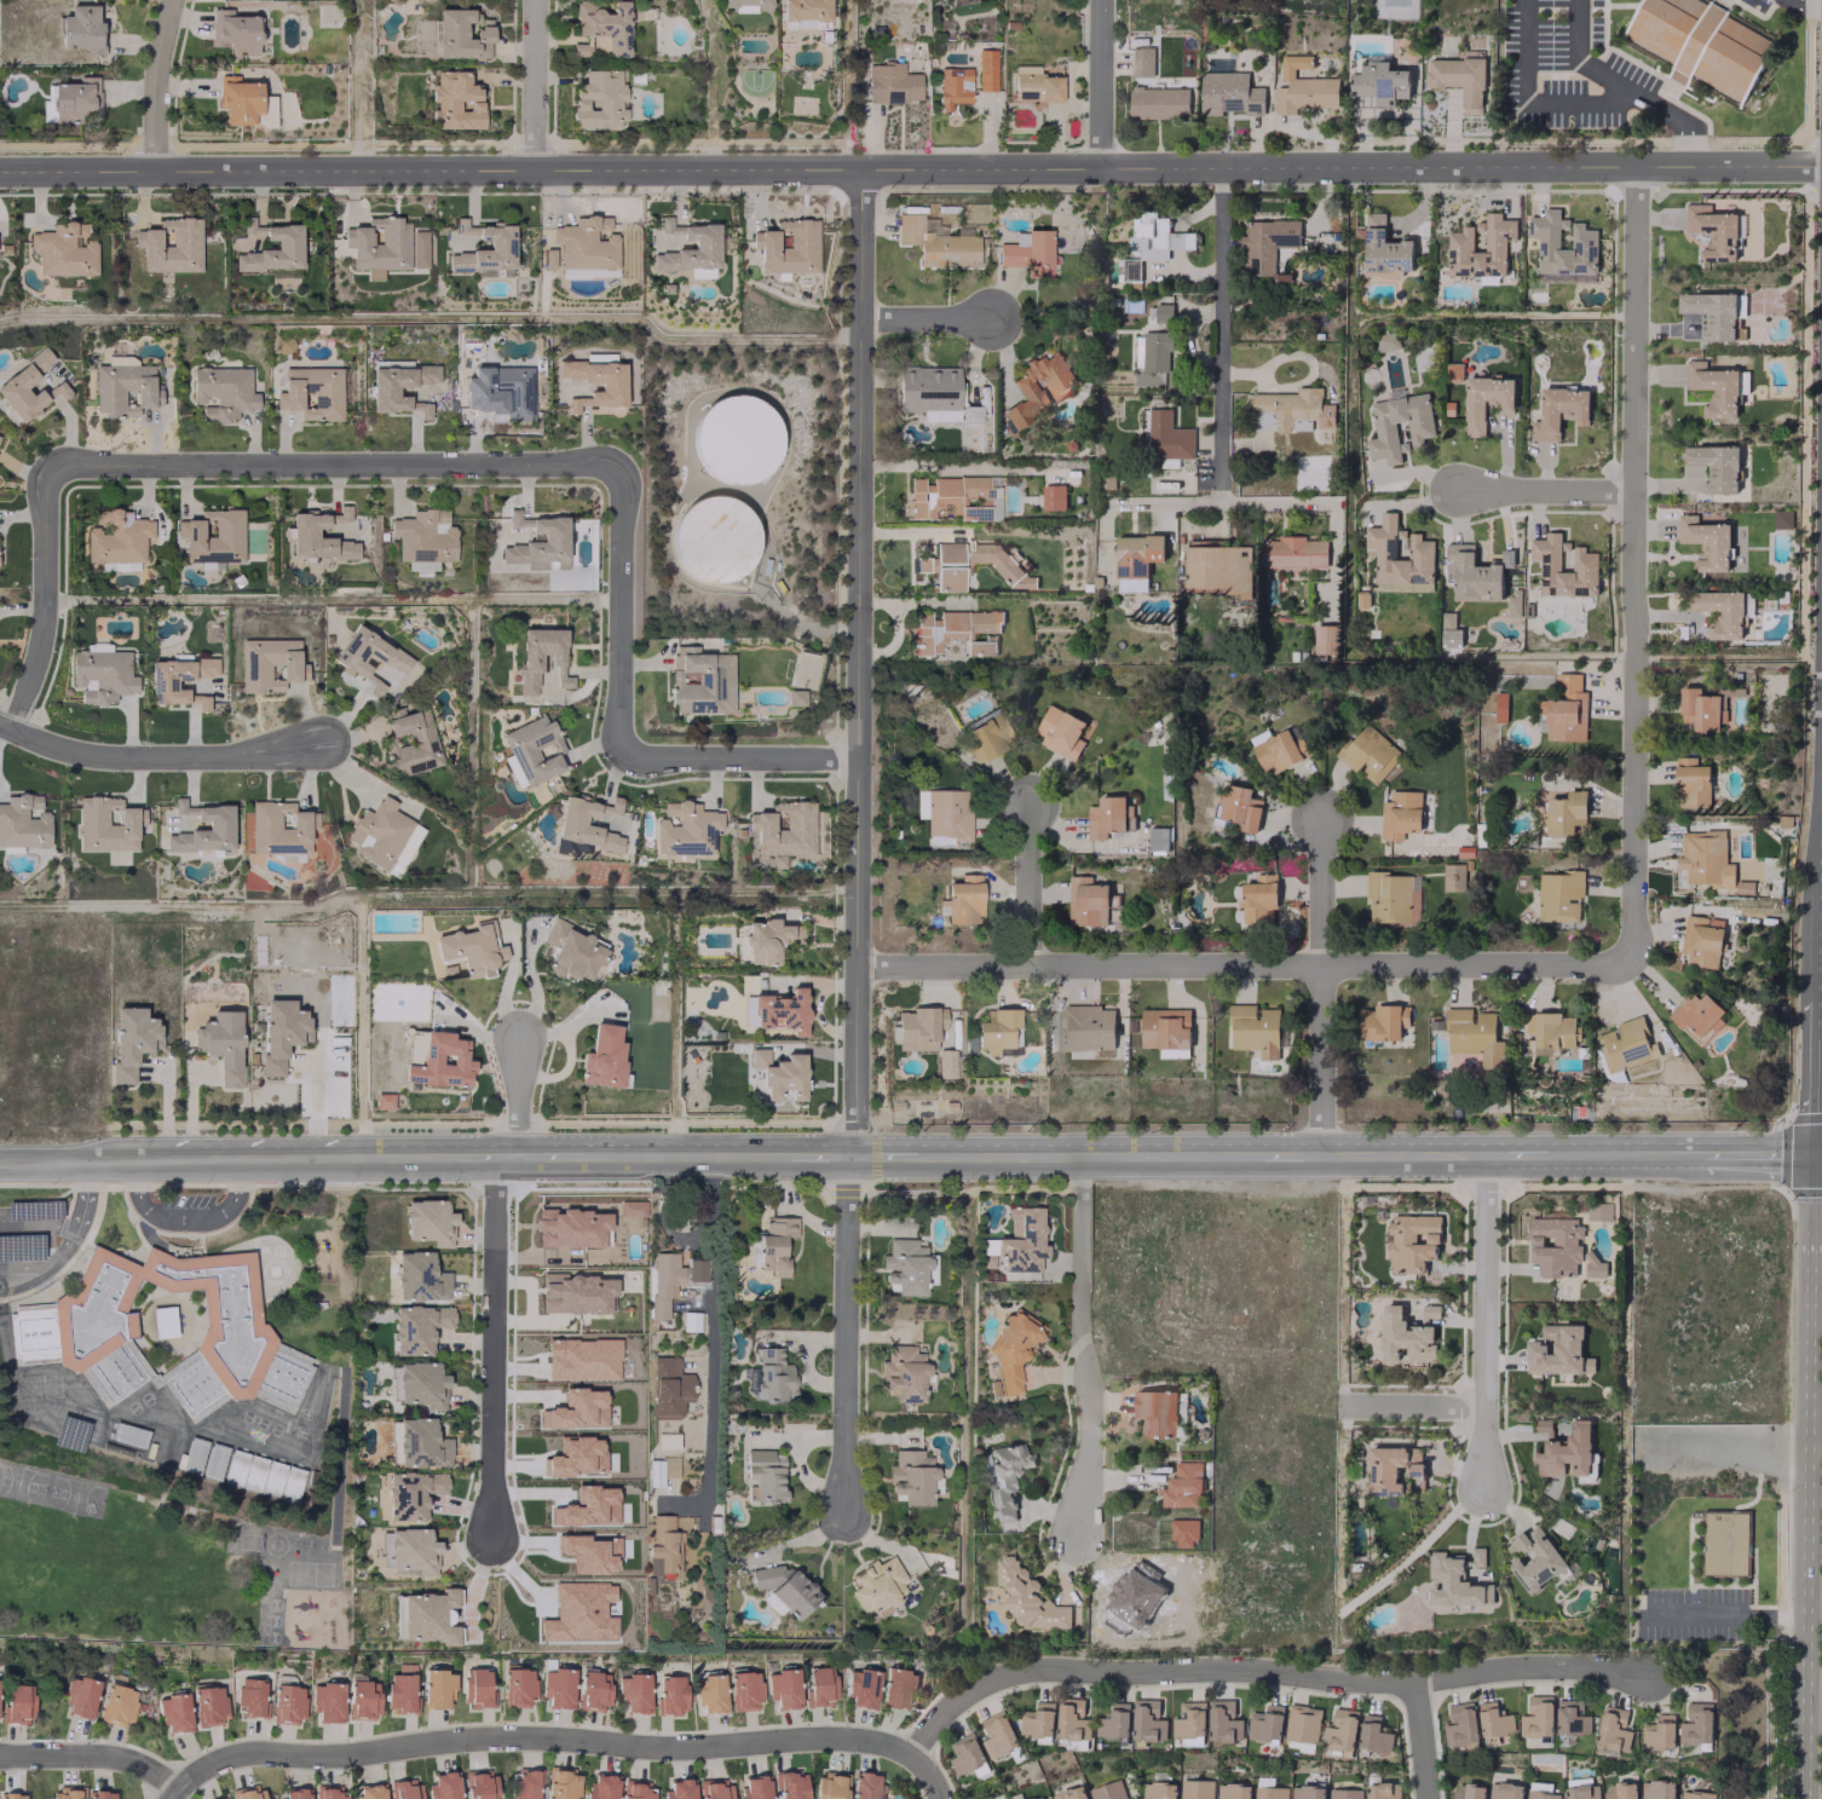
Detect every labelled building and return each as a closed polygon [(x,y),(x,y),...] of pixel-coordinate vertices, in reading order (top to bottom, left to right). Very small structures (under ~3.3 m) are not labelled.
[(628,0),(611,0),(612,13),(602,13),(602,0),(576,0),(576,40),(571,40),(572,53),(593,53),(593,35),(606,35),(606,56),(628,55),(628,0)] [(721,6),(731,6),(731,12),(754,12),(754,7),(769,7),(769,0),(721,0),(721,6)] [(780,19),(828,20),(828,0),(781,0),(780,19)] [(1697,0),(1643,0),(1626,40),(1675,61),(1667,78),(1685,86),(1689,77),(1745,101),(1774,33),(1697,0)] [(97,4),(68,5),(69,15),(60,15),(61,47),(84,47),(84,54),(101,54),(101,20),(97,20),(97,4)] [(477,9),(437,8),(437,57),(489,57),(489,42),(492,42),(492,18),(477,18),(477,9)] [(223,16),(223,9),(211,9),(211,45),(228,44),(228,55),(259,55),(259,15),(223,16)] [(1153,48),(1130,47),(1130,77),(1152,77),(1153,48)] [(996,49),(977,49),(977,91),(996,91),(996,49)] [(1426,59),(1426,87),(1461,87),(1461,115),(1482,115),(1482,50),(1456,50),(1456,59),(1426,59)] [(1337,108),(1338,78),(1293,78),(1293,68),(1311,68),(1311,55),(1280,55),(1280,85),(1275,85),(1274,114),(1295,115),(1295,107),(1337,108)] [(920,73),(903,73),(903,61),(866,62),(867,102),(920,101),(920,73)] [(1408,70),(1388,70),(1388,62),(1360,62),(1360,73),(1350,73),(1350,96),(1375,95),(1375,106),(1395,106),(1395,98),(1409,98),(1408,70)] [(1061,101),(1061,75),(1038,74),(1038,66),(1014,65),(1013,100),(1061,101)] [(970,68),(938,67),(937,111),(949,111),(949,102),(969,102),(970,68)] [(572,127),(625,127),(625,104),(625,84),(620,84),(620,72),(604,72),(604,69),(582,69),(582,83),(572,83),(572,127)] [(481,129),(482,85),(469,85),(469,70),(432,70),(432,128),(481,129)] [(1247,72),(1199,73),(1200,115),(1221,115),(1221,113),(1264,112),(1263,87),(1247,87),(1247,72)] [(223,124),(253,124),(253,115),(265,114),(265,109),(274,109),(274,95),(260,95),(260,81),(237,82),(237,75),(217,75),(218,108),(223,108),(223,124)] [(98,76),(72,76),(72,84),(46,84),(46,109),(52,109),(52,121),(81,121),(81,111),(98,110),(98,76)] [(1189,88),(1130,87),(1130,117),(1188,118),(1189,88)] [(1709,204),(1685,203),(1685,232),(1707,233),(1707,249),(1701,249),(1701,261),(1736,261),(1736,214),(1709,213),(1709,204)] [(1595,281),(1596,229),(1583,229),(1583,222),(1571,222),(1571,249),(1559,249),(1559,228),(1569,228),(1569,220),(1559,220),(1559,209),(1542,209),(1542,217),(1528,216),(1527,237),(1538,237),(1538,273),(1564,274),(1564,281),(1595,281)] [(1193,249),(1193,233),(1167,232),(1167,217),(1156,217),(1156,211),(1145,211),(1145,217),(1131,217),(1131,259),(1167,259),(1167,249),(1193,249)] [(1447,275),(1505,275),(1505,241),(1515,241),(1515,219),(1500,219),(1500,212),(1485,212),(1485,252),(1472,252),(1472,225),(1460,226),(1460,232),(1447,232),(1447,275)] [(1384,213),(1365,213),(1365,276),(1400,276),(1400,271),(1412,271),(1412,236),(1399,236),(1399,242),(1384,242),(1384,213)] [(718,224),(670,224),(670,215),(659,215),(659,233),(681,232),(681,240),(692,240),(692,250),(651,250),(651,270),(689,270),(689,278),(713,278),(713,268),(718,268),(718,224)] [(300,224),(253,225),(253,216),(242,216),(243,233),(263,233),(263,240),(275,239),(276,250),(233,251),(233,270),(301,269),(300,224)] [(559,269),(618,269),(617,233),(603,234),(603,239),(595,239),(595,230),(609,230),(609,216),(573,216),(573,225),(550,225),(551,244),(559,244),(559,269)] [(141,228),(142,271),(200,270),(199,217),(157,218),(157,228),(141,228)] [(426,230),(409,231),(409,217),(366,218),(366,227),(343,227),(343,247),(350,247),(350,269),(365,269),(365,279),(381,279),(381,269),(410,269),(410,267),(427,267),(426,230)] [(512,225),(466,225),(466,217),(455,217),(455,234),(477,233),(477,240),(488,240),(488,251),(447,251),(447,272),(475,271),(475,276),(513,275),(512,225)] [(817,272),(817,219),(775,219),(775,230),(752,230),(752,249),(759,249),(759,272),(817,272)] [(37,274),(96,273),(95,239),(87,239),(87,221),(51,222),(52,231),(29,231),(29,249),(37,249),(37,274)] [(1299,221),(1245,221),(1246,236),(1238,236),(1238,249),(1246,249),(1246,276),(1272,275),(1272,281),(1290,281),(1290,273),(1275,273),(1274,247),(1299,246),(1299,221)] [(1052,230),(1015,230),(1015,243),(998,243),(998,265),(1025,266),(1025,276),(1051,277),(1052,230)] [(554,249),(543,248),(543,268),(553,268),(554,249)] [(1139,281),(1140,261),(1122,261),(1122,281),(1139,281)] [(1735,293),(1676,294),(1676,313),(1705,313),(1705,327),(1699,328),(1699,341),(1744,340),(1744,327),(1735,327),(1735,293)] [(1172,304),(1154,304),(1154,322),(1172,323),(1172,304)] [(1143,371),(1170,371),(1170,331),(1142,332),(1143,371)] [(1396,331),(1374,333),(1375,351),(1398,350),(1396,331)] [(19,422),(48,400),(34,381),(58,363),(45,347),(0,381),(0,397),(19,422)] [(1078,383),(1056,350),(1043,359),(1039,352),(1016,367),(1020,374),(1010,381),(1021,397),(1000,411),(1011,427),(1078,383)] [(615,353),(586,353),(586,361),(615,361),(615,353)] [(94,365),(95,415),(137,415),(137,407),(161,406),(161,388),(153,388),(153,364),(136,364),(136,355),(107,355),(107,364),(94,365)] [(1737,417),(1737,370),(1705,370),(1705,360),(1686,360),(1685,389),(1707,389),(1707,417),(1737,417)] [(625,405),(625,361),(558,361),(558,380),(598,380),(598,389),(588,389),(588,397),(567,397),(567,413),(578,413),(578,405),(625,405)] [(371,366),(371,411),(408,411),(408,395),(397,395),(397,385),(438,385),(438,366),(371,366)] [(921,420),(958,421),(959,367),(897,366),(896,414),(921,415),(921,420)] [(250,367),(192,367),(192,403),(204,403),(204,396),(214,396),(214,406),(202,406),(202,420),(236,420),(236,410),(257,410),(258,392),(250,391),(250,367)] [(283,368),(283,392),(275,392),(275,410),(299,410),(299,420),(342,419),(341,367),(283,368)] [(532,420),(531,367),(473,367),(473,391),(465,391),(466,409),(490,409),(490,420),(532,420)] [(1134,370),(1133,385),(1163,386),(1163,371),(1134,370)] [(1484,436),(1484,409),(1513,408),(1512,378),(1464,378),(1465,436),(1484,436)] [(1333,428),(1333,404),(1321,404),(1321,387),(1296,387),(1296,394),(1251,394),(1251,412),(1274,412),(1274,431),(1310,431),(1310,420),(1317,420),(1317,428),(1333,428)] [(1559,441),(1559,419),(1574,419),(1574,425),(1587,425),(1588,390),(1540,389),(1539,420),(1530,420),(1530,440),(1559,441)] [(1370,402),(1375,438),(1366,439),(1369,460),(1384,458),(1386,466),(1401,463),(1400,452),(1409,451),(1407,441),(1398,443),(1395,423),(1406,421),(1410,447),(1423,445),(1422,438),(1434,436),(1428,393),(1370,402)] [(781,476),(773,395),(694,403),(702,484),(781,476)] [(430,419),(430,402),(417,402),(418,419),(430,419)] [(978,405),(961,405),(962,425),(978,424),(978,405)] [(1148,438),(1140,438),(1141,458),(1194,457),(1193,427),(1171,428),(1171,408),(1147,409),(1148,438)] [(1706,494),(1737,494),(1736,446),(1679,447),(1679,464),(1706,464),(1706,494)] [(999,521),(999,487),(987,487),(987,478),(923,478),(907,478),(908,518),(935,518),(935,504),(958,504),(958,521),(999,521)] [(1042,510),(1065,509),(1064,485),(1042,485),(1042,510)] [(756,500),(677,497),(675,568),(696,569),(695,577),(753,579),(756,500)] [(338,520),(349,520),(349,504),(338,505),(338,520)] [(397,561),(455,559),(454,526),(447,526),(446,508),(411,509),(411,518),(389,518),(389,535),(396,535),(397,561)] [(566,517),(519,517),(519,508),(508,508),(508,525),(530,525),(530,533),(540,532),(540,542),(499,543),(500,562),(525,562),(525,568),(567,568),(566,517)] [(85,561),(144,561),(144,536),(152,536),(152,518),(130,518),(130,509),(94,509),(94,524),(85,524),(85,561)] [(243,509),(199,509),(199,519),(176,519),(176,538),(184,538),(184,560),(242,560),(243,509)] [(1432,586),(1432,540),(1419,540),(1419,533),(1407,533),(1407,560),(1395,560),(1395,538),(1405,538),(1405,530),(1396,530),(1396,512),(1380,512),(1380,527),(1365,527),(1365,548),(1375,548),(1375,586),(1432,586)] [(292,556),(358,556),(358,539),(317,539),(317,528),(327,528),(327,513),(292,513),(292,556)] [(1677,542),(1697,542),(1697,570),(1728,570),(1728,524),(1696,524),(1696,515),(1677,515),(1677,542)] [(1597,596),(1597,553),(1584,552),(1584,546),(1572,546),(1571,569),(1559,568),(1560,550),(1569,550),(1569,542),(1560,542),(1560,532),(1544,532),(1544,540),(1529,540),(1529,560),(1540,560),(1540,595),(1597,596)] [(1163,561),(1163,536),(1117,535),(1116,592),(1146,593),(1147,561),(1163,561)] [(1326,540),(1305,540),(1305,536),(1261,536),(1261,567),(1326,567),(1326,540)] [(994,543),(973,543),(968,539),(964,543),(935,543),(935,557),(914,557),(914,572),(927,572),(935,563),(935,586),(939,590),(962,589),(962,573),(972,562),(985,562),(1011,586),(1024,571),(994,543)] [(1222,540),(1185,541),(1186,591),(1250,590),(1249,546),(1222,546),(1222,540)] [(1454,600),(1481,600),(1481,599),(1501,599),(1501,568),(1513,568),(1513,550),(1501,550),(1501,561),(1490,561),(1490,566),(1473,566),(1473,544),(1445,544),(1445,563),(1455,563),(1454,600)] [(222,568),(222,560),(199,560),(199,568),(222,568)] [(406,570),(418,570),(418,572),(437,572),(437,561),(407,561),(406,570)] [(139,562),(101,562),(101,570),(140,569),(139,562)] [(1742,639),(1741,591),(1687,592),(1687,611),(1716,610),(1716,626),(1707,626),(1707,639),(1742,639)] [(995,655),(995,635),(984,635),(984,641),(971,641),(971,632),(1001,632),(1000,610),(938,611),(938,619),(929,619),(929,612),(915,613),(916,627),(901,627),(901,634),(913,634),(913,654),(939,654),(939,639),(965,639),(965,655),(995,655)] [(403,675),(413,659),(356,623),(332,661),(370,685),(365,693),(376,699),(385,685),(367,674),(372,667),(362,661),(367,653),(403,675)] [(1314,655),(1339,654),(1338,625),(1313,626),(1314,655)] [(564,629),(520,629),(520,695),(538,695),(539,654),(549,654),(549,666),(555,666),(555,687),(572,687),(572,676),(564,676),(564,629)] [(240,639),(241,692),(283,692),(282,681),(306,680),(306,662),(299,662),(299,638),(240,639)] [(732,653),(696,653),(696,645),(672,645),(671,712),(732,713),(732,653)] [(128,650),(70,650),(70,686),(79,686),(79,703),(114,703),(114,693),(136,693),(136,675),(128,675),(128,650)] [(149,660),(150,704),(187,703),(186,688),(175,688),(175,678),(217,677),(216,654),(176,655),(176,659),(149,660)] [(1586,692),(1580,691),(1580,673),(1557,673),(1557,699),(1538,699),(1538,713),(1546,714),(1546,740),(1585,741),(1586,692)] [(1719,731),(1719,709),(1725,709),(1725,696),(1700,696),(1700,687),(1679,687),(1680,721),(1693,721),(1693,732),(1719,731)] [(802,705),(803,689),(787,689),(787,705),(802,705)] [(1507,693),(1493,693),(1492,723),(1506,723),(1507,693)] [(208,711),(208,695),(197,695),(197,711),(208,711)] [(1084,721),(1047,704),(1034,732),(1042,736),(1038,745),(1074,761),(1083,741),(1076,738),(1084,721)] [(442,764),(427,708),(386,718),(391,737),(408,732),(410,742),(395,747),(393,740),(384,742),(393,777),(442,764)] [(1017,741),(1002,711),(964,729),(971,742),(965,745),(973,762),(1017,741)] [(500,732),(523,787),(563,770),(556,753),(562,751),(546,713),(500,732)] [(1335,756),(1355,774),(1358,770),(1375,785),(1402,755),(1365,722),(1335,756)] [(1309,755),(1300,738),(1293,742),(1286,728),(1251,746),(1267,777),(1309,755)] [(1709,766),(1695,766),(1695,757),(1675,757),(1676,807),(1710,806),(1709,766)] [(1256,834),(1263,800),(1249,797),(1251,789),(1224,783),(1220,804),(1222,804),(1219,819),(1236,823),(1235,829),(1256,834)] [(969,790),(926,789),(925,837),(968,838),(969,790)] [(1421,791),(1382,790),(1381,840),(1402,840),(1402,832),(1420,832),(1421,791)] [(1586,791),(1566,790),(1566,798),(1547,798),(1547,834),(1573,834),(1573,825),(1585,825),(1586,791)] [(50,808),(40,808),(40,794),(5,794),(5,804),(0,803),(0,846),(50,846),(50,808)] [(136,849),(136,806),(121,807),(121,796),(77,797),(78,850),(136,849)] [(555,841),(619,850),(622,832),(583,827),(584,816),(596,817),(598,801),(562,796),(555,841)] [(608,813),(619,814),(621,797),(610,796),(608,813)] [(1124,796),(1098,796),(1098,806),(1087,806),(1087,840),(1106,839),(1106,832),(1125,832),(1124,796)] [(231,805),(185,806),(184,797),(173,797),(173,814),(195,813),(195,820),(206,820),(206,831),(165,831),(165,850),(232,849),(231,805)] [(653,816),(654,855),(713,853),(713,829),(721,829),(720,810),(699,811),(699,800),(662,801),(662,815),(653,816)] [(250,853),(279,853),(279,858),(308,857),(308,810),(294,810),(294,801),(250,801),(250,853)] [(813,854),(812,801),(771,802),(771,812),(747,812),(747,836),(754,836),(755,854),(813,854)] [(1167,851),(1168,828),(1149,828),(1149,851),(1167,851)] [(1680,832),(1680,858),(1676,858),(1676,868),(1685,868),(1685,884),(1709,884),(1709,889),(1734,888),(1733,863),(1725,863),(1724,831),(1680,832)] [(925,844),(950,845),(951,837),(926,836),(925,844)] [(1464,864),(1442,863),(1442,891),(1463,892),(1464,864)] [(1581,872),(1538,872),(1537,921),(1580,922),(1581,872)] [(980,874),(959,873),(959,883),(945,883),(944,923),(979,923),(980,874)] [(1369,923),(1418,923),(1419,889),(1410,889),(1411,874),(1365,873),(1365,906),(1369,906),(1369,923)] [(1241,923),(1275,923),(1274,874),(1253,874),(1253,883),(1241,883),(1241,897),(1233,897),(1234,910),(1241,909),(1241,923)] [(1107,925),(1107,884),(1090,884),(1090,876),(1068,876),(1068,925),(1107,925)] [(545,969),(575,981),(578,975),(591,981),(606,943),(569,928),(571,923),(552,916),(542,941),(555,946),(545,969)] [(1723,919),(1684,916),(1680,954),(1686,955),(1685,965),(1718,968),(1723,919)] [(778,964),(778,938),(801,938),(801,925),(776,924),(776,919),(761,918),(761,922),(744,921),(743,953),(748,954),(748,963),(778,964)] [(432,937),(438,961),(460,956),(465,978),(494,972),(491,961),(507,957),(504,944),(492,947),(487,921),(473,924),(474,928),(432,937)] [(752,995),(753,1027),(769,1027),(768,1017),(778,1017),(778,1027),(789,1027),(789,1036),(806,1035),(804,986),(790,986),(790,995),(769,996),(769,994),(752,995)] [(1727,1014),(1704,993),(1697,1000),(1689,992),(1667,1016),(1699,1045),(1727,1014)] [(294,999),(263,999),(262,1076),(285,1076),(285,1044),(300,1044),(300,1031),(307,1031),(307,1011),(294,1011),(294,999)] [(1114,1049),(1114,1009),(1100,1009),(1100,1005),(1065,1006),(1066,1050),(1114,1049)] [(1279,1009),(1260,1009),(1259,1018),(1254,1018),(1255,1005),(1230,1005),(1230,1049),(1259,1050),(1259,1059),(1278,1060),(1279,1009)] [(1359,1040),(1399,1040),(1399,1028),(1408,1028),(1408,1005),(1375,1005),(1375,1010),(1359,1010),(1359,1040)] [(897,1050),(935,1049),(935,1028),(945,1028),(944,1006),(910,1007),(910,1011),(896,1011),(897,1050)] [(113,1083),(135,1083),(135,1050),(159,1050),(159,1019),(144,1019),(144,1007),(113,1007),(113,1083)] [(1446,1054),(1480,1054),(1480,1069),(1503,1069),(1503,1041),(1494,1041),(1494,1013),(1472,1013),(1472,1009),(1446,1008),(1446,1054)] [(1162,1058),(1190,1057),(1189,1009),(1140,1010),(1141,1049),(1162,1048),(1162,1058)] [(241,1010),(211,1010),(211,1021),(195,1022),(195,1053),(219,1053),(219,1087),(241,1087),(241,1010)] [(1574,1017),(1561,1017),(1561,1013),(1525,1013),(1525,1033),(1534,1033),(1534,1055),(1559,1054),(1559,1047),(1574,1047),(1574,1017)] [(1659,1058),(1655,1041),(1649,1042),(1642,1018),(1595,1032),(1607,1073),(1659,1058)] [(578,1082),(619,1087),(625,1041),(618,1040),(620,1025),(593,1022),(590,1052),(582,1051),(578,1082)] [(403,1082),(469,1086),(471,1060),(465,1059),(466,1040),(451,1038),(452,1032),(407,1029),(403,1082)] [(803,1053),(784,1053),(784,1060),(769,1061),(769,1048),(749,1049),(749,1068),(762,1067),(762,1100),(779,1100),(779,1092),(788,1092),(788,1100),(803,1100),(803,1053)] [(953,1077),(954,1049),(937,1049),(936,1077),(953,1077)] [(445,1201),(405,1201),(405,1239),(432,1239),(432,1246),(450,1247),(450,1225),(456,1225),(456,1211),(445,1211),(445,1201)] [(1009,1207),(1009,1238),(997,1238),(997,1270),(1039,1270),(1039,1257),(1045,1257),(1045,1244),(1041,1244),(1041,1207),(1009,1207)] [(1438,1216),(1389,1215),(1388,1234),(1388,1261),(1391,1261),(1391,1273),(1424,1274),(1425,1260),(1437,1260),(1438,1216)] [(796,1217),(764,1216),(764,1234),(759,1234),(758,1268),(771,1268),(771,1276),(785,1276),(786,1237),(796,1237),(796,1217)] [(1579,1218),(1528,1218),(1528,1262),(1538,1262),(1538,1277),(1605,1277),(1605,1262),(1593,1262),(1593,1251),(1580,1251),(1580,1239),(1579,1239),(1579,1218)] [(894,1295),(923,1295),(924,1269),(927,1269),(927,1245),(915,1245),(915,1238),(887,1238),(887,1255),(880,1255),(880,1268),(884,1268),(884,1283),(894,1283),(894,1295)] [(255,1252),(170,1255),(146,1246),(139,1264),(90,1245),(74,1286),(52,1299),(55,1364),(75,1372),(80,1372),(84,1378),(90,1381),(90,1387),(99,1401),(110,1401),(145,1380),(150,1388),(163,1381),(182,1412),(194,1417),(227,1398),(230,1399),(248,1398),(256,1397),(285,1409),(296,1402),(311,1365),(304,1354),(277,1344),(266,1325),(257,1321),(255,1252)] [(433,1250),(396,1251),(396,1300),(449,1299),(449,1271),(433,1271),(433,1250)] [(704,1259),(687,1259),(687,1266),(677,1266),(677,1252),(651,1252),(651,1318),(667,1318),(667,1297),(688,1297),(688,1281),(704,1281),(704,1259)] [(1381,1363),(1433,1364),(1434,1319),(1439,1319),(1439,1305),(1421,1305),(1421,1327),(1403,1327),(1403,1305),(1382,1304),(1381,1363)] [(393,1307),(393,1354),(431,1354),(430,1328),(453,1328),(453,1306),(393,1307)] [(999,1395),(1022,1392),(1017,1361),(1028,1359),(1025,1342),(1042,1340),(1038,1313),(1000,1319),(1002,1330),(989,1332),(999,1395)] [(1525,1373),(1593,1373),(1593,1357),(1581,1357),(1581,1325),(1539,1325),(1539,1339),(1552,1339),(1552,1353),(1545,1353),(1545,1342),(1525,1342),(1525,1373)] [(892,1401),(921,1402),(922,1374),(928,1374),(928,1363),(923,1363),(923,1352),(914,1352),(914,1345),(886,1344),(886,1360),(880,1360),(880,1394),(892,1394),(892,1401)] [(780,1346),(756,1347),(757,1400),(792,1399),(791,1363),(781,1364),(780,1346)] [(651,1356),(651,1418),(681,1417),(681,1401),(691,1401),(690,1373),(678,1373),(678,1356),(651,1356)] [(438,1362),(398,1362),(398,1376),(395,1376),(395,1383),(391,1383),(391,1401),(424,1402),(424,1409),(445,1409),(445,1374),(437,1374),(438,1362)] [(1144,1435),(1175,1436),(1176,1392),(1134,1391),(1133,1418),(1144,1419),(1144,1435)] [(450,1465),(450,1438),(435,1438),(435,1417),(397,1418),(398,1465),(450,1465)] [(1590,1420),(1568,1420),(1567,1444),(1552,1444),(1553,1420),(1534,1420),(1534,1432),(1544,1432),(1544,1453),(1536,1453),(1536,1475),(1564,1475),(1564,1463),(1572,1463),(1572,1475),(1589,1475),(1590,1420)] [(1016,1520),(1013,1490),(1020,1490),(1019,1468),(1033,1467),(1032,1452),(1022,1453),(1022,1444),(989,1446),(994,1522),(1016,1520)] [(1368,1448),(1369,1496),(1401,1495),(1401,1483),(1396,1483),(1395,1467),(1405,1467),(1405,1477),(1422,1477),(1422,1462),(1407,1463),(1406,1447),(1368,1448)] [(302,1468),(228,1449),(220,1483),(294,1501),(302,1468)] [(753,1479),(753,1501),(783,1500),(782,1454),(773,1454),(773,1449),(744,1449),(745,1479),(753,1479)] [(930,1504),(930,1479),(937,1479),(937,1466),(930,1466),(930,1456),(922,1456),(922,1449),(893,1449),(893,1465),(888,1465),(888,1494),(901,1494),(901,1504),(930,1504)] [(1160,1507),(1200,1506),(1200,1461),(1173,1461),(1173,1477),(1166,1477),(1166,1488),(1160,1488),(1160,1507)] [(387,1471),(386,1519),(424,1521),(425,1493),(446,1494),(447,1473),(387,1471)] [(1747,1576),(1747,1512),(1703,1512),(1703,1576),(1747,1576)] [(672,1515),(649,1514),(648,1556),(658,1557),(657,1578),(670,1578),(670,1572),(679,1572),(680,1531),(672,1531),(672,1515)] [(1196,1519),(1172,1519),(1171,1547),(1196,1547),(1196,1519)] [(1567,1566),(1536,1524),(1510,1543),(1522,1558),(1519,1560),(1516,1555),(1506,1562),(1529,1594),(1567,1566)] [(433,1576),(433,1553),(438,1553),(439,1540),(428,1540),(428,1530),(381,1529),(380,1566),(391,1566),(391,1575),(433,1576)] [(1484,1547),(1471,1547),(1470,1562),(1484,1563),(1484,1547)] [(1485,1607),(1484,1583),(1462,1584),(1462,1552),(1427,1553),(1428,1579),(1439,1579),(1439,1588),(1429,1588),(1429,1609),(1485,1607)] [(848,1590),(863,1617),(897,1599),(896,1596),(905,1591),(900,1583),(905,1580),(892,1555),(876,1564),(874,1561),(849,1574),(856,1586),(848,1590)] [(1069,1628),(1070,1603),(1039,1603),(1039,1579),(1027,1579),(1027,1568),(1015,1568),(1015,1557),(996,1556),(995,1585),(1006,1585),(1005,1611),(1018,1611),(1017,1627),(1069,1628)] [(752,1589),(777,1585),(782,1612),(817,1606),(813,1581),(800,1583),(797,1566),(782,1569),(782,1564),(749,1569),(752,1589)] [(401,1594),(402,1639),(440,1639),(440,1645),(456,1645),(456,1624),(451,1624),(450,1607),(456,1607),(456,1586),(440,1586),(440,1594),(401,1594)] [(414,1663),(397,1663),(397,1674),(387,1674),(386,1711),(413,1712),(414,1663)] [(532,1707),(533,1667),(504,1666),(503,1706),(532,1707)] [(835,1674),(827,1674),(826,1666),(806,1667),(807,1705),(836,1704),(835,1674)] [(572,1707),(573,1670),(542,1668),(541,1697),(547,1697),(546,1706),(572,1707)] [(917,1672),(886,1668),(880,1705),(905,1708),(907,1691),(914,1692),(917,1672)] [(464,1707),(494,1706),(493,1676),(492,1676),(491,1669),(463,1669),(464,1707)] [(453,1670),(423,1670),(423,1707),(452,1708),(453,1670)] [(759,1670),(729,1671),(730,1711),(760,1710),(759,1670)] [(775,1709),(798,1708),(798,1670),(766,1671),(767,1699),(775,1699),(775,1709)] [(878,1671),(848,1670),(847,1706),(877,1707),(878,1671)] [(608,1709),(609,1671),(579,1671),(578,1708),(608,1709)] [(98,1681),(71,1675),(63,1712),(90,1718),(98,1681)] [(685,1713),(684,1675),(656,1675),(657,1713),(685,1713)] [(696,1713),(725,1712),(724,1676),(695,1677),(696,1713)] [(237,1716),(264,1717),(265,1679),(238,1678),(237,1716)] [(378,1718),(378,1680),(349,1680),(348,1718),(378,1718)] [(137,1690),(108,1683),(98,1719),(127,1727),(137,1690)] [(341,1722),(342,1684),(311,1684),(310,1712),(317,1712),(317,1722),(341,1722)] [(32,1685),(4,1685),(4,1722),(32,1722),(32,1685)] [(303,1722),(304,1685),(273,1685),(272,1721),(303,1722)] [(224,1686),(194,1687),(196,1724),(225,1723),(224,1686)] [(160,1695),(161,1731),(190,1730),(189,1694),(160,1695)] [(1552,1736),(1552,1695),(1527,1696),(1527,1715),(1519,1715),(1520,1737),(1552,1736)] [(1084,1701),(1059,1700),(1057,1739),(1090,1740),(1090,1719),(1083,1719),(1084,1701)] [(1167,1719),(1158,1719),(1159,1700),(1134,1700),(1133,1740),(1166,1741),(1167,1719)] [(1234,1700),(1209,1700),(1210,1744),(1242,1743),(1242,1719),(1234,1719),(1234,1700)] [(1581,1700),(1557,1700),(1557,1734),(1590,1734),(1590,1716),(1582,1716),(1581,1700)] [(1204,1701),(1181,1702),(1181,1718),(1172,1718),(1172,1737),(1205,1736),(1204,1701)] [(1478,1743),(1473,1701),(1448,1704),(1450,1723),(1443,1724),(1446,1746),(1478,1743)] [(1498,1716),(1495,1701),(1478,1703),(1483,1737),(1515,1732),(1512,1714),(1498,1716)] [(1036,1718),(1020,1718),(1020,1736),(1053,1737),(1054,1703),(1037,1702),(1036,1718)] [(1128,1737),(1129,1704),(1110,1703),(1110,1715),(1097,1715),(1096,1736),(1128,1737)] [(1681,1744),(1711,1744),(1711,1703),(1686,1703),(1686,1722),(1680,1722),(1681,1744)] [(1264,1712),(1248,1712),(1247,1739),(1281,1740),(1282,1706),(1264,1705),(1264,1712)] [(1287,1741),(1318,1743),(1320,1707),(1289,1706),(1287,1741)] [(1624,1730),(1628,1710),(1603,1706),(1595,1747),(1619,1752),(1620,1749),(1627,1750),(1631,1731),(1624,1730)] [(1357,1710),(1333,1708),(1331,1727),(1323,1726),(1321,1748),(1354,1751),(1357,1710)] [(991,1760),(1020,1746),(1002,1710),(980,1720),(989,1738),(981,1741),(991,1760)] [(1359,1748),(1391,1752),(1393,1733),(1379,1731),(1381,1716),(1363,1714),(1359,1748)] [(1641,1724),(1640,1748),(1674,1749),(1675,1715),(1655,1715),(1655,1724),(1641,1724)] [(957,1745),(961,1755),(950,1759),(956,1776),(986,1765),(976,1737),(957,1745)] [(537,1769),(514,1768),(513,1798),(536,1798),(537,1769)] [(577,1769),(547,1768),(545,1798),(576,1798),(577,1769)] [(494,1775),(485,1775),(485,1770),(464,1771),(465,1798),(494,1798),(494,1775)] [(427,1798),(458,1798),(457,1771),(431,1772),(432,1783),(426,1783),(427,1798)] [(847,1773),(825,1771),(824,1777),(816,1776),(814,1798),(844,1798),(847,1773)] [(805,1773),(776,1772),(775,1798),(804,1798),(805,1773)] [(882,1785),(877,1785),(877,1773),(851,1772),(850,1798),(882,1798),(882,1785)] [(616,1775),(587,1775),(586,1798),(615,1798),(616,1775)] [(767,1775),(739,1776),(739,1798),(768,1798),(767,1775)] [(1594,1777),(1568,1779),(1568,1787),(1564,1787),(1565,1798),(1596,1798),(1594,1777)] [(662,1798),(693,1798),(692,1778),(668,1779),(668,1789),(661,1790),(662,1798)] [(621,1779),(621,1798),(650,1798),(650,1780),(621,1779)] [(722,1785),(722,1779),(699,1779),(700,1798),(730,1798),(729,1785),(722,1785)] [(1135,1796),(1130,1783),(1121,1786),(1119,1779),(1089,1789),(1092,1798),(1125,1798),(1135,1796)] [(420,1780),(391,1781),(392,1798),(421,1798),(420,1780)] [(1212,1780),(1181,1780),(1180,1798),(1212,1798),(1212,1780)] [(1641,1781),(1641,1798),(1673,1798),(1674,1782),(1641,1781)] [(1142,1782),(1141,1798),(1174,1798),(1175,1783),(1142,1782)] [(1398,1782),(1366,1784),(1366,1798),(1399,1798),(1398,1782)] [(231,1798),(262,1798),(258,1783),(229,1791),(231,1798)] [(1489,1798),(1521,1798),(1522,1784),(1490,1783),(1489,1798)] [(1636,1783),(1604,1783),(1604,1798),(1636,1798),(1636,1783)] [(339,1795),(338,1784),(313,1785),(314,1798),(345,1798),(345,1795),(339,1795)] [(1249,1785),(1217,1784),(1216,1798),(1249,1798),(1249,1785)] [(1484,1785),(1452,1784),(1452,1798),(1483,1798),(1484,1785)] [(382,1785),(352,1788),(353,1798),(384,1798),(382,1785)] [(1082,1785),(1050,1795),(1052,1798),(1086,1798),(1082,1785)] [(83,1786),(53,1786),(53,1798),(82,1798),(83,1786)] [(1256,1786),(1256,1798),(1286,1798),(1287,1787),(1256,1786)] [(1324,1786),(1291,1786),(1290,1798),(1323,1798),(1324,1786)] [(308,1788),(279,1788),(279,1798),(307,1798),(308,1788)] [(1361,1790),(1330,1788),(1330,1798),(1361,1798),(1361,1790)] [(1558,1791),(1527,1790),(1527,1798),(1558,1798),(1558,1791)] [(1681,1790),(1680,1798),(1712,1798),(1713,1794),(1681,1790)] [(113,1791),(88,1791),(88,1798),(114,1798),(113,1791)]
